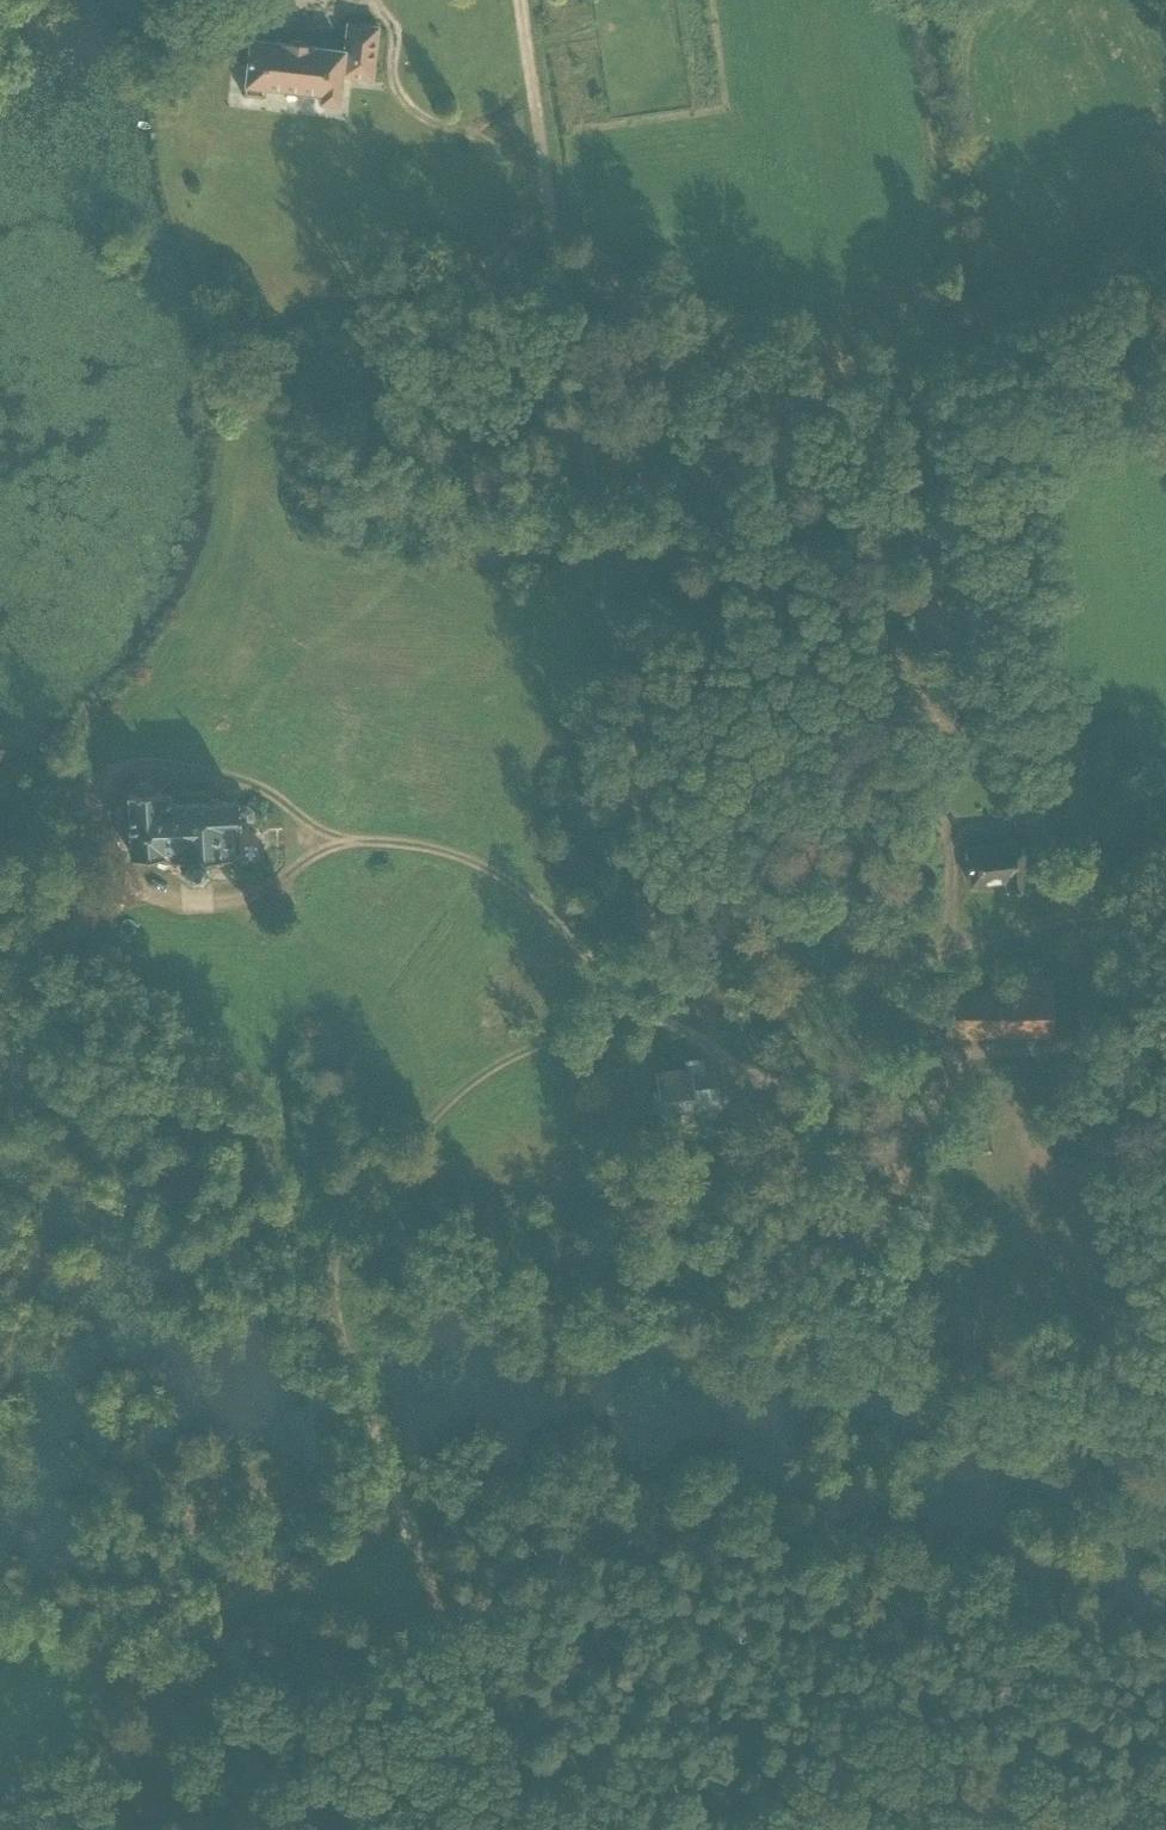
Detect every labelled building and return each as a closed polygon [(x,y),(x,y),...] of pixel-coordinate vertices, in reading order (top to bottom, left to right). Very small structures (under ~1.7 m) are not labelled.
[(343,48),(248,39),(243,88),(245,88),(244,95),(262,96),(263,89),(319,95),(319,104),(340,106),(343,78),(374,81),(380,25),(346,22),(343,48)] [(162,791),(126,793),(129,857),(165,855),(165,852),(170,852),(170,858),(183,857),(183,869),(190,875),(201,875),(207,868),(207,858),(205,856),(240,854),(238,826),(248,825),(254,819),(253,810),(247,804),(237,805),(237,800),(171,803),(171,798),(167,795),(162,795),(162,791)] [(1022,847),(966,854),(970,885),(1005,881),(1006,892),(1028,889),(1022,847)] [(1040,995),(946,995),(946,1036),(1053,1037),(1051,978),(1039,978),(1040,995)] [(686,1068),(657,1071),(664,1134),(692,1130),(693,1137),(712,1135),(711,1120),(718,1112),(715,1086),(703,1073),(700,1060),(685,1062),(686,1068)]
